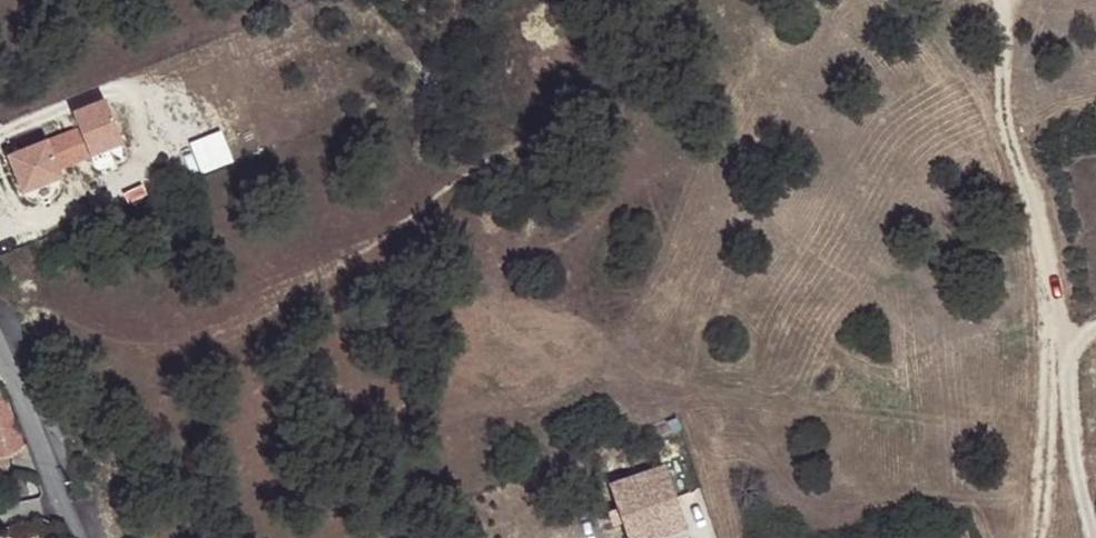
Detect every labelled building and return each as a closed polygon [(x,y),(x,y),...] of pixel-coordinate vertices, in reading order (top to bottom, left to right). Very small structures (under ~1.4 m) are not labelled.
[(307,75),(312,85),(325,80),(325,72),(319,69),(307,75)] [(80,127),(9,156),(24,192),(62,177),(59,169),(124,143),(107,100),(75,113),(80,127)] [(857,326),(842,332),(847,346),(862,341),(857,326)] [(23,453),(3,382),(0,383),(0,460),(23,453)] [(628,537),(654,537),(684,528),(663,468),(655,451),(624,462),(631,479),(610,486),(618,509),(623,523),(628,537)] [(607,513),(611,527),(623,523),(618,509),(607,513)]
